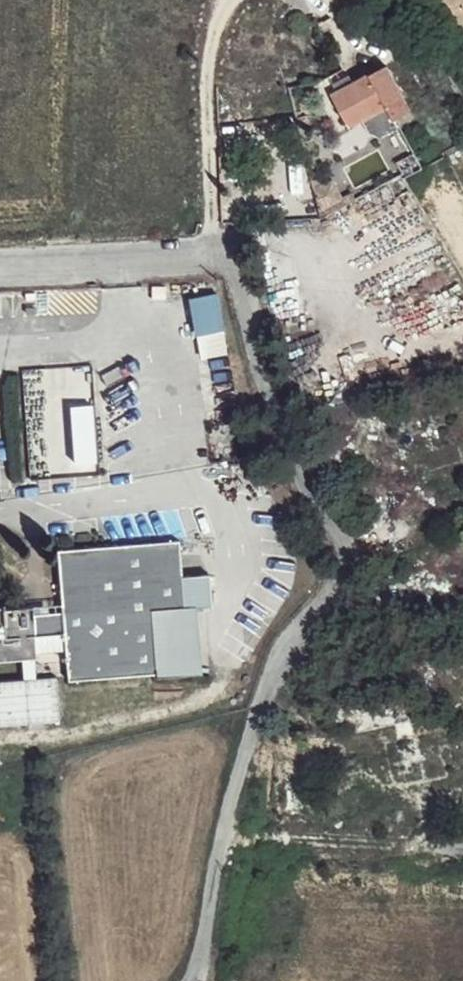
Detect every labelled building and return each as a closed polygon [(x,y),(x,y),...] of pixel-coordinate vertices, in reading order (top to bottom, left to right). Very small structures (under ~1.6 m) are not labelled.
[(462,34),(462,0),(445,0),(462,34)] [(390,102),(406,93),(389,64),(386,66),(384,62),(355,80),(333,91),(352,125),(371,114),(390,102)] [(390,102),(371,114),(377,124),(396,114),(390,102)] [(371,114),(352,125),(357,135),(377,124),(371,114)] [(218,289),(189,291),(194,356),(224,354),(218,289)] [(48,454),(97,450),(89,362),(25,367),(28,393),(45,392),(48,423),(46,423),(48,454)] [(181,537),(59,548),(64,609),(66,633),(69,678),(167,670),(168,674),(203,671),(197,601),(213,601),(210,569),(184,571),(181,537)] [(37,605),(22,606),(27,659),(39,657),(39,635),(37,612),(37,605)] [(27,659),(22,606),(0,608),(0,661),(27,659)] [(37,612),(39,635),(66,633),(64,609),(37,612)] [(57,717),(54,673),(0,677),(0,720),(57,717)]
